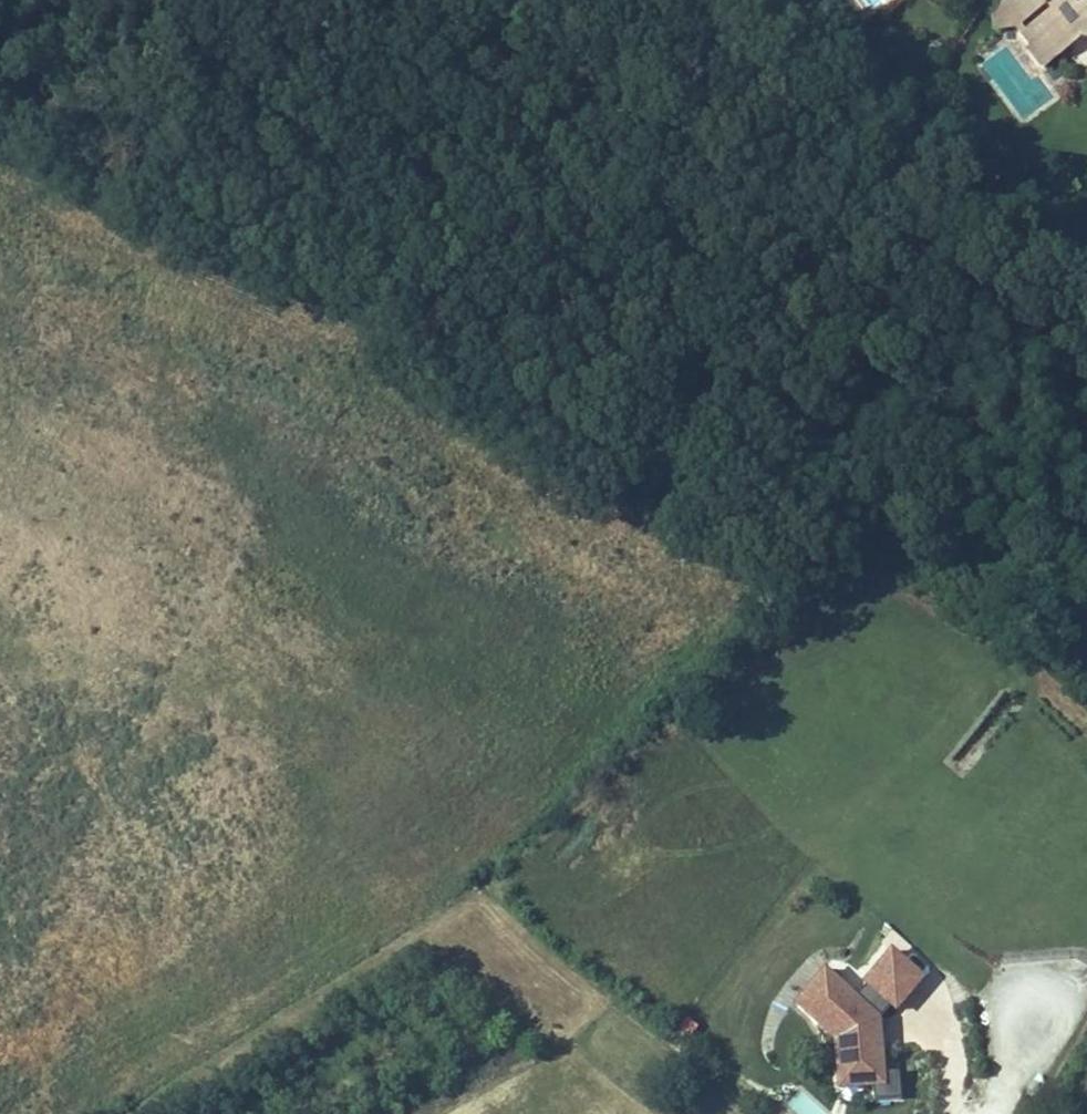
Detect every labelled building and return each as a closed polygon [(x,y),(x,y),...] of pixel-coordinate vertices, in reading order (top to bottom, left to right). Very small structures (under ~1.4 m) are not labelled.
[(1083,11),(1086,8),(1086,0),(1035,0),(1049,17),(1033,30),(1056,59),(1076,43),(1086,43),(1086,44),(1086,15),(1083,11)] [(1056,59),(1033,30),(1020,41),(1043,70),(1056,59)] [(876,1026),(889,1012),(894,1016),(921,986),(891,959),(863,989),(865,991),(853,1004),(824,978),(795,1011),(833,1045),(835,1074),(848,1073),(849,1092),(869,1091),(870,1107),(897,1105),(896,1078),(880,1079),(877,1041),(872,1041),(871,1027),(877,1027),(876,1026)] [(849,1092),(848,1073),(835,1074),(836,1093),(849,1092)]
